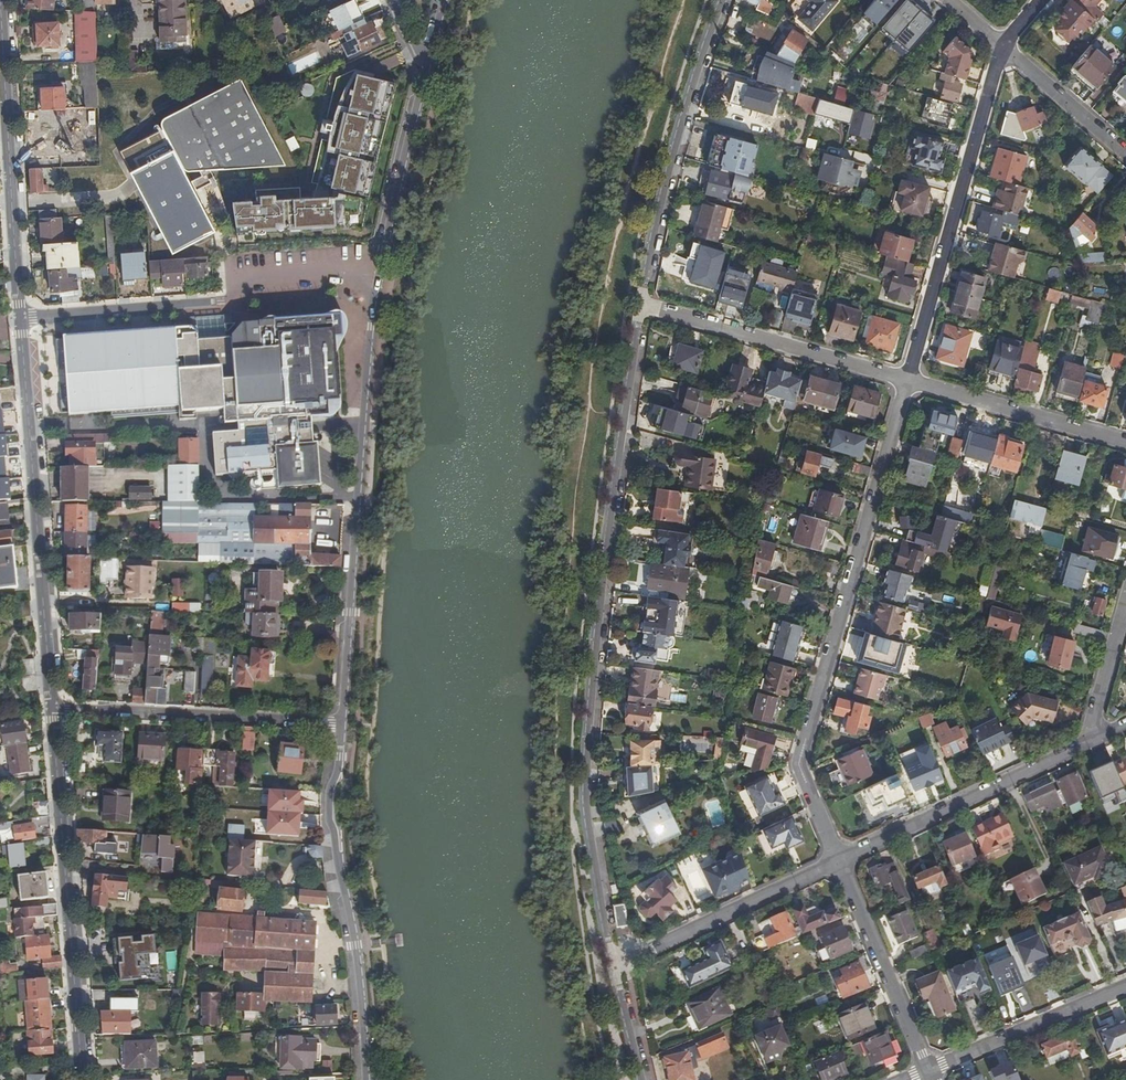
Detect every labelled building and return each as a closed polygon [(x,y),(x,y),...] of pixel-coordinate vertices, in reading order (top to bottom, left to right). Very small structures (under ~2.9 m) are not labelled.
[(53,9),(54,0),(28,0),(27,8),(53,9)] [(95,11),(95,3),(95,0),(84,0),(83,11),(95,11)] [(231,17),(254,6),(251,0),(223,0),(231,17)] [(355,0),(351,0),(335,8),(338,15),(344,27),(364,18),(355,0)] [(771,3),(767,0),(748,0),(748,1),(758,4),(757,8),(767,12),(771,3)] [(835,0),(810,0),(812,2),(799,18),(812,29),(836,0),(835,0)] [(913,19),(920,10),(908,0),(897,0),(886,12),(904,28),(907,25),(913,19)] [(1096,20),(1102,13),(1094,6),(1098,0),(1073,0),(1074,1),(1094,18),(1096,20)] [(163,17),(159,17),(160,42),(186,40),(185,1),(159,2),(159,12),(163,12),(163,17)] [(1094,18),(1074,1),(1069,7),(1068,5),(1057,18),(1061,22),(1055,29),(1057,30),(1057,35),(1062,39),(1067,39),(1068,40),(1076,31),(1079,34),(1094,18)] [(96,60),(95,18),(95,11),(83,11),(75,10),(76,61),(96,60)] [(833,22),(841,29),(849,19),(841,12),(833,22)] [(277,16),(268,20),(275,36),(284,32),(277,16)] [(344,27),(331,33),(334,39),(339,37),(348,55),(358,50),(355,44),(358,43),(361,48),(381,40),(371,21),(366,24),(364,18),(344,27)] [(376,19),(371,21),(381,40),(385,37),(376,19)] [(913,19),(907,25),(911,28),(916,22),(913,19)] [(58,22),(36,23),(38,45),(59,43),(58,22)] [(792,30),(777,55),(794,62),(795,59),(801,62),(803,59),(797,56),(807,40),(792,30)] [(947,51),(945,54),(931,70),(942,73),(955,77),(965,80),(971,59),(966,58),(962,54),(967,48),(955,37),(945,49),(947,51)] [(826,50),(831,54),(836,47),(830,42),(824,49),(826,50)] [(1090,43),(1068,69),(1094,90),(1115,65),(1090,43)] [(796,73),(794,62),(777,55),(769,51),(768,51),(764,56),(759,54),(756,59),(755,62),(753,65),(752,70),(758,71),(758,72),(758,78),(758,80),(798,92),(797,81),(794,80),(794,73),(796,73)] [(97,78),(97,73),(97,61),(80,61),(80,78),(82,78),(97,78)] [(895,63),(879,81),(889,84),(904,66),(895,63)] [(955,77),(942,73),(940,80),(945,81),(940,96),(956,100),(961,85),(953,82),(955,77)] [(342,75),(314,200),(233,205),(238,235),(351,229),(361,216),(390,86),(342,75)] [(172,145),(183,165),(184,167),(187,170),(190,172),(208,170),(286,166),(262,120),(240,77),(219,88),(167,115),(163,116),(161,118),(161,119),(160,122),(161,124),(162,125),(172,145)] [(1125,100),(1125,77),(1115,90),(1125,100)] [(98,106),(97,78),(82,78),(82,85),(85,85),(85,107),(98,106)] [(778,93),(735,80),(729,103),(772,114),(778,93)] [(806,84),(797,81),(798,92),(799,92),(808,95),(806,84)] [(62,108),(65,108),(64,101),(71,100),(70,92),(63,92),(63,86),(41,87),(42,110),(62,108)] [(1115,90),(1111,95),(1125,108),(1125,100),(1115,90)] [(808,95),(799,92),(794,108),(814,114),(815,110),(819,98),(808,95)] [(951,103),(927,96),(920,121),(952,130),(956,118),(951,117),(953,111),(949,110),(951,103)] [(880,100),(870,98),(867,110),(876,112),(880,100)] [(1016,113),(1006,110),(1000,133),(1023,140),(1025,138),(1022,130),(1046,121),(1043,112),(1035,115),(1033,107),(1016,113)] [(42,110),(23,111),(23,120),(43,120),(44,144),(76,143),(74,117),(62,118),(62,108),(42,110)] [(938,157),(943,141),(915,133),(911,148),(916,149),(912,165),(940,172),(943,163),(937,161),(938,157)] [(757,145),(717,134),(709,165),(749,176),(757,145)] [(1082,180),(1098,162),(1080,146),(1064,164),(1082,180)] [(911,148),(908,147),(904,163),(912,165),(916,149),(911,148)] [(1000,147),(991,177),(1001,179),(1007,181),(1018,184),(1027,155),(1000,147)] [(827,154),(824,153),(817,179),(822,180),(820,189),(838,193),(847,187),(852,188),(853,185),(832,179),(833,175),(822,172),(827,154)] [(846,166),(848,159),(827,154),(822,172),(833,175),(832,179),(853,185),(857,169),(846,166)] [(1102,165),(1098,162),(1082,180),(1086,183),(1102,165)] [(42,167),(30,168),(31,192),(43,191),(43,184),(42,167)] [(734,176),(711,170),(706,194),(729,198),(734,176)] [(929,187),(901,179),(898,192),(896,191),(891,208),(921,216),(922,214),(925,212),(929,213),(933,198),(927,196),(929,187)] [(993,207),(1004,210),(1020,215),(1027,187),(1018,184),(1007,181),(1004,191),(1002,198),(997,197),(993,207)] [(725,207),(704,200),(695,235),(715,241),(719,227),(725,207)] [(725,207),(719,227),(723,229),(729,208),(725,207)] [(40,210),(40,218),(57,217),(56,209),(40,210)] [(1020,215),(1004,210),(1002,216),(983,211),(978,229),(997,234),(1001,223),(1016,227),(1020,215)] [(116,263),(112,213),(107,213),(110,264),(116,263)] [(1082,213),(1069,227),(1069,230),(1073,241),(1080,246),(1083,242),(1078,238),(1083,233),(1087,236),(1096,225),(1082,213)] [(57,217),(40,218),(41,243),(43,243),(62,242),(61,217),(57,217)] [(880,253),(886,232),(887,230),(879,228),(872,251),(880,253)] [(880,254),(906,261),(912,240),(886,232),(880,253),(880,254)] [(47,250),(48,268),(78,266),(77,250),(79,250),(78,241),(62,242),(43,243),(43,250),(47,250)] [(725,251),(693,242),(686,269),(692,271),(689,280),(715,288),(725,251)] [(1002,244),(996,242),(988,270),(1008,276),(1011,277),(1015,263),(1022,259),(1024,251),(1019,249),(1002,244)] [(737,249),(733,262),(742,264),(745,252),(737,249)] [(122,254),(124,277),(135,276),(146,275),(145,252),(122,254)] [(206,256),(184,258),(185,264),(187,264),(188,276),(208,274),(207,266),(207,261),(206,256)] [(184,258),(150,260),(151,276),(163,275),(164,285),(183,284),(182,271),(185,271),(185,264),(184,258)] [(797,272),(762,262),(757,278),(781,285),(780,287),(792,291),(797,272)] [(1082,279),(1087,263),(1081,263),(1080,267),(1079,272),(1077,279),(1082,279)] [(63,289),(63,302),(80,301),(77,277),(74,277),(68,277),(67,270),(67,269),(50,270),(52,290),(63,289)] [(986,278),(962,271),(957,290),(953,289),(952,291),(957,292),(952,312),(974,318),(986,278)] [(915,280),(893,274),(887,296),(906,301),(909,293),(912,294),(915,280)] [(135,276),(124,277),(125,284),(136,283),(135,276)] [(757,278),(757,280),(780,287),(781,285),(757,278)] [(1061,291),(1049,288),(1047,296),(1059,299),(1061,291)] [(792,292),(785,316),(792,318),(793,315),(810,320),(816,299),(812,298),(800,295),(792,292)] [(1103,303),(1072,294),(1070,302),(1088,308),(1085,319),(1098,322),(1103,303)] [(861,312),(838,305),(830,332),(853,339),(861,312)] [(1119,314),(1116,324),(1125,326),(1125,316),(1119,314)] [(199,340),(198,333),(192,328),(65,337),(71,415),(112,411),(113,417),(132,416),(225,408),(226,423),(238,422),(238,431),(212,433),(214,474),(228,474),(254,472),(276,471),(277,485),(315,482),(313,445),(312,440),(312,436),(312,431),(308,432),(308,418),(310,418),(310,417),(329,416),(328,401),(339,401),(334,338),(343,337),(342,316),(274,321),(274,322),(243,324),(232,337),(232,339),(226,339),(199,340)] [(197,318),(198,333),(199,340),(226,339),(224,316),(197,318)] [(866,344),(876,347),(877,344),(891,348),(898,324),(873,317),(866,344)] [(1098,322),(1085,319),(1082,327),(1095,334),(1097,326),(1098,322)] [(970,334),(946,327),(938,358),(961,365),(970,334)] [(1023,348),(1019,359),(1019,360),(1034,364),(1040,344),(1025,339),(1023,348)] [(1015,376),(1019,359),(1022,349),(996,342),(988,372),(1014,379),(1015,376)] [(674,351),(670,350),(666,362),(696,371),(702,350),(676,343),(674,351)] [(1034,364),(1019,360),(1015,376),(1017,376),(1015,384),(1013,390),(1025,393),(1027,387),(1037,390),(1041,375),(1032,372),(1034,364)] [(1056,392),(1077,397),(1085,368),(1065,362),(1056,392)] [(739,401),(760,407),(764,392),(764,389),(767,382),(752,378),(750,385),(748,384),(751,372),(734,366),(727,390),(741,394),(739,401)] [(797,396),(801,381),(788,377),(789,372),(777,369),(776,372),(770,394),(782,397),(795,401),(797,396)] [(770,394),(776,372),(768,370),(767,382),(764,389),(764,392),(770,394)] [(840,384),(809,375),(802,400),(833,409),(840,384)] [(1106,387),(1085,381),(1080,399),(1101,405),(1106,387)] [(700,389),(681,384),(677,399),(684,401),(682,409),(693,412),(693,414),(705,417),(712,393),(700,389)] [(880,395),(854,387),(846,413),(856,416),(858,412),(874,416),(880,395)] [(727,390),(725,397),(739,401),(741,394),(727,390)] [(688,415),(658,406),(652,427),(697,440),(701,426),(686,421),(688,415)] [(919,447),(936,452),(942,431),(952,434),(957,417),(939,412),(937,419),(934,419),(935,416),(931,415),(928,427),(925,426),(919,447)] [(864,437),(834,429),(829,449),(859,457),(864,437)] [(991,461),(998,435),(982,431),(981,435),(972,432),(971,433),(965,431),(962,440),(957,458),(957,460),(982,467),(984,459),(991,461)] [(181,464),(199,464),(199,439),(196,439),(196,433),(180,433),(181,464)] [(1066,436),(1053,433),(1052,438),(1065,441),(1066,436)] [(105,434),(74,435),(74,443),(67,444),(67,455),(73,455),(72,467),(88,467),(106,467),(105,434)] [(998,434),(998,435),(991,461),(990,463),(1004,466),(1015,470),(1023,441),(998,434)] [(316,435),(312,436),(312,440),(314,439),(314,442),(316,443),(319,444),(321,443),(322,441),(322,438),(320,436),(318,435),(316,435)] [(953,438),(948,455),(957,458),(962,440),(953,438)] [(784,442),(782,448),(790,450),(792,444),(784,442)] [(315,482),(277,485),(277,489),(319,486),(316,444),(313,445),(315,482)] [(904,480),(926,487),(936,452),(919,447),(912,445),(910,454),(911,455),(904,480)] [(1063,449),(1055,476),(1079,483),(1086,456),(1063,449)] [(676,463),(680,464),(688,465),(686,485),(711,488),(714,461),(728,463),(729,455),(711,450),(710,458),(691,456),(691,453),(679,451),(676,453),(674,456),(673,458),(674,460),(676,463)] [(676,453),(679,451),(674,451),(673,452),(671,455),(670,459),(670,461),(673,464),(676,467),(679,468),(680,464),(676,463),(674,460),(673,458),(674,456),(676,453)] [(833,459),(807,452),(801,472),(813,475),(816,464),(831,468),(833,459)] [(871,467),(857,463),(852,462),(849,472),(868,478),(871,467)] [(1001,478),(1004,466),(990,463),(987,473),(1001,478)] [(1114,464),(1111,475),(1107,474),(1104,482),(1125,487),(1125,468),(1114,464)] [(186,501),(199,501),(199,465),(168,466),(168,501),(186,501)] [(72,467),(63,467),(63,501),(88,501),(88,467),(72,467)] [(660,467),(658,488),(675,491),(678,470),(660,467)] [(151,487),(131,487),(131,499),(151,499),(151,487)] [(688,503),(689,492),(675,491),(658,488),(656,501),(659,501),(658,505),(677,508),(679,501),(688,503)] [(843,495),(820,488),(814,508),(837,515),(843,495)] [(1009,517),(1016,519),(1018,513),(1035,518),(1033,523),(1041,526),(1046,509),(1038,507),(1037,509),(1029,507),(1030,505),(1014,500),(1009,517)] [(6,501),(0,501),(0,525),(8,524),(6,501)] [(200,504),(199,501),(186,501),(186,533),(200,533),(200,504)] [(341,567),(341,556),(310,554),(311,504),(230,504),(200,504),(200,533),(200,543),(225,543),(225,563),(236,563),(341,567)] [(66,531),(87,531),(87,507),(66,507),(66,531)] [(943,507),(941,516),(955,519),(962,521),(964,514),(965,513),(943,507)] [(1087,511),(1072,507),(1070,515),(1085,519),(1087,511)] [(823,537),(827,520),(801,513),(794,540),(815,547),(818,535),(823,537)] [(1018,513),(1016,519),(1033,523),(1035,518),(1018,513)] [(908,529),(905,540),(925,545),(939,549),(945,551),(948,541),(949,541),(955,519),(941,516),(937,514),(932,534),(929,535),(908,529)] [(972,516),(964,514),(962,521),(969,523),(972,516)] [(912,515),(900,516),(901,528),(913,527),(912,515)] [(998,522),(995,531),(1005,534),(1007,524),(998,522)] [(1115,547),(1118,536),(1090,528),(1084,549),(1112,557),(1115,547)] [(688,533),(658,529),(657,541),(666,542),(663,563),(684,566),(685,555),(689,555),(691,544),(687,544),(688,533)] [(1038,536),(1036,543),(1042,544),(1049,546),(1061,549),(1064,536),(1040,529),(1038,536)] [(10,530),(0,531),(0,548),(12,547),(10,530)] [(87,558),(87,531),(66,531),(66,557),(70,557),(87,558)] [(200,533),(186,533),(126,532),(125,542),(156,543),(200,543),(200,533)] [(741,532),(740,540),(757,542),(757,540),(757,538),(758,534),(741,532)] [(754,562),(752,574),(764,577),(766,570),(767,571),(768,568),(771,568),(776,551),(773,550),(774,543),(757,538),(757,540),(757,542),(754,562)] [(905,540),(903,539),(896,564),(918,570),(923,552),(925,545),(905,540)] [(937,555),(939,549),(925,545),(923,552),(937,555)] [(12,547),(0,548),(0,576),(16,574),(13,547),(12,547)] [(1088,558),(1088,557),(1075,554),(1071,553),(1067,551),(1059,583),(1079,589),(1085,569),(1091,571),(1094,560),(1088,558)] [(89,558),(87,558),(70,557),(69,592),(89,592),(89,558)] [(118,580),(118,559),(101,558),(100,584),(108,584),(108,580),(118,580)] [(842,563),(828,558),(825,571),(838,574),(842,563)] [(663,563),(651,562),(648,588),(651,588),(649,596),(681,600),(685,601),(690,567),(684,566),(663,563)] [(1018,572),(996,565),(987,597),(989,598),(994,599),(1002,571),(1006,571),(1005,575),(1015,578),(1018,572)] [(154,568),(127,567),(126,598),(150,598),(151,579),(154,578),(154,568)] [(889,570),(887,576),(890,577),(886,588),(884,597),(904,602),(912,576),(889,570)] [(277,615),(278,615),(278,601),(279,601),(280,573),(261,572),(260,600),(261,600),(261,614),(277,615)] [(16,574),(0,576),(0,590),(17,588),(16,574)] [(786,602),(791,585),(785,583),(764,577),(752,574),(752,575),(751,581),(750,587),(765,591),(766,588),(771,589),(769,597),(786,602)] [(787,578),(785,583),(791,585),(799,587),(800,581),(787,578)] [(184,579),(174,579),(174,595),(184,595),(184,579)] [(747,606),(747,609),(755,610),(758,596),(757,596),(757,592),(749,590),(749,591),(749,594),(747,606)] [(979,595),(974,610),(982,612),(987,597),(979,595)] [(681,600),(649,596),(644,632),(668,635),(671,636),(676,636),(681,600)] [(1106,600),(1092,596),(1088,611),(1102,615),(1106,600)] [(924,604),(910,600),(908,608),(922,612),(924,604)] [(30,601),(12,603),(14,618),(32,616),(30,601)] [(906,609),(879,601),(870,633),(891,639),(897,641),(898,637),(906,639),(914,611),(906,609)] [(173,611),(201,612),(201,603),(173,602),(173,611)] [(1022,614),(992,605),(986,624),(1004,629),(1002,637),(1014,640),(1022,614)] [(974,619),(971,627),(978,629),(982,612),(974,610),(972,618),(974,619)] [(163,622),(164,611),(152,611),(152,622),(163,622)] [(249,624),(255,625),(255,614),(247,613),(246,621),(249,624)] [(276,636),(277,615),(261,614),(255,614),(255,625),(254,635),(276,636)] [(101,616),(101,615),(70,615),(70,630),(101,631),(101,616)] [(797,639),(799,640),(803,626),(780,620),(771,649),(770,654),(793,660),(796,650),(797,646),(796,645),(797,639)] [(163,636),(163,622),(152,622),(151,635),(163,636)] [(1075,631),(1104,640),(1106,631),(1077,623),(1075,631)] [(870,633),(865,631),(857,660),(897,671),(905,643),(898,641),(897,641),(891,639),(870,633)] [(668,635),(644,632),(642,648),(637,648),(637,649),(635,659),(635,660),(654,663),(655,660),(667,662),(668,659),(669,653),(669,649),(666,649),(668,635)] [(324,645),(332,645),(332,635),(324,634),(324,645)] [(170,655),(171,636),(163,636),(151,635),(149,668),(160,669),(160,655),(170,655)] [(1050,658),(1068,664),(1074,641),(1055,637),(1050,658)] [(194,652),(204,652),(204,638),(195,638),(194,652)] [(204,655),(214,656),(215,638),(204,638),(204,652),(204,655)] [(146,642),(134,642),(133,648),(117,647),(117,649),(114,649),(113,671),(116,671),(116,674),(131,675),(132,668),(134,668),(135,662),(145,663),(146,642)] [(270,664),(270,658),(271,650),(252,649),(252,654),(240,653),(237,685),(252,686),(253,679),(268,681),(270,664)] [(100,651),(79,650),(79,659),(87,660),(86,689),(97,690),(100,651)] [(204,655),(201,692),(212,692),(214,656),(204,655)] [(1068,664),(1050,658),(1049,663),(1067,667),(1068,664)] [(770,661),(763,689),(787,696),(794,668),(770,661)] [(654,699),(659,670),(637,667),(635,683),(632,683),(629,703),(651,706),(653,706),(654,699)] [(146,703),(166,705),(167,688),(161,688),(159,688),(159,677),(160,669),(149,668),(147,690),(146,703)] [(186,692),(195,692),(197,672),(187,671),(186,692)] [(36,675),(19,677),(20,692),(37,690),(36,675)] [(735,681),(731,705),(735,705),(738,690),(742,690),(743,683),(735,681)] [(133,703),(146,703),(147,690),(134,688),(133,703)] [(1029,729),(1036,722),(1039,720),(1039,718),(1040,716),(1052,720),(1058,701),(1028,692),(1011,708),(1029,729)] [(776,698),(759,694),(753,717),(770,721),(776,698)] [(830,694),(828,701),(837,703),(838,698),(839,696),(830,694)] [(854,702),(838,698),(837,703),(834,713),(847,717),(844,730),(855,733),(855,731),(857,732),(859,731),(862,730),(864,728),(865,729),(868,717),(872,719),(876,708),(854,702)] [(651,706),(629,703),(625,702),(624,712),(627,713),(626,723),(635,724),(634,727),(648,729),(651,706)] [(730,709),(729,717),(744,721),(745,713),(730,709)] [(930,713),(919,717),(924,728),(926,727),(926,729),(933,726),(932,724),(934,723),(930,713)] [(982,754),(1015,739),(1008,723),(1001,726),(996,716),(970,729),(982,754)] [(1,725),(4,746),(7,745),(27,743),(24,722),(1,725)] [(933,728),(946,755),(966,746),(957,726),(948,730),(945,722),(933,728)] [(755,761),(753,771),(755,770),(766,768),(774,737),(745,729),(740,750),(741,750),(757,754),(755,761)] [(255,732),(244,731),(243,749),(254,749),(255,732)] [(123,733),(98,732),(97,745),(106,746),(106,760),(121,761),(123,733)] [(165,736),(141,734),(139,763),(149,763),(150,759),(164,760),(165,736)] [(726,737),(720,737),(716,758),(723,758),(726,737)] [(626,764),(660,762),(660,741),(630,741),(630,759),(622,759),(622,765),(626,764)] [(27,743),(7,745),(11,774),(31,772),(27,743)] [(304,747),(282,744),(279,771),(301,774),(304,747)] [(220,749),(204,748),(203,765),(222,766),(221,786),(233,786),(235,753),(220,753),(220,749)] [(847,755),(838,759),(841,767),(839,768),(835,770),(842,787),(873,774),(862,749),(852,752),(847,755)] [(187,784),(202,785),(203,769),(200,768),(201,751),(180,750),(178,769),(188,769),(187,784)] [(741,750),(739,757),(755,761),(757,754),(741,750)] [(892,757),(900,775),(908,772),(900,754),(892,757)] [(1111,760),(1089,769),(1101,798),(1114,792),(1119,804),(1125,801),(1125,794),(1122,785),(1121,782),(1113,765),(1112,762),(1111,760)] [(1123,760),(1113,765),(1121,782),(1122,785),(1125,784),(1125,761),(1124,762),(1123,760)] [(624,777),(625,796),(659,789),(658,774),(660,774),(660,762),(626,764),(627,777),(624,777)] [(1062,774),(1064,779),(1075,775),(1073,770),(1062,774)] [(909,800),(910,803),(919,799),(916,792),(917,792),(908,772),(900,775),(899,775),(909,800)] [(864,788),(873,806),(875,805),(879,814),(909,800),(899,775),(897,773),(885,779),(864,788)] [(1056,793),(1062,805),(1067,803),(1068,805),(1087,797),(1076,774),(1075,775),(1064,779),(1058,782),(1061,790),(1056,793)] [(769,787),(772,786),(767,775),(744,786),(758,816),(784,803),(780,793),(779,791),(775,793),(774,791),(772,792),(769,787)] [(1043,788),(1024,798),(1031,812),(1044,806),(1047,812),(1062,806),(1056,793),(1053,784),(1049,786),(1048,782),(1041,785),(1043,788)] [(130,792),(106,790),(104,819),(128,821),(130,792)] [(780,793),(784,803),(788,802),(783,792),(780,793)] [(637,812),(642,823),(647,833),(652,844),(679,831),(664,799),(637,812)] [(50,816),(49,800),(30,803),(31,818),(35,818),(50,816)] [(791,815),(762,829),(771,848),(783,842),(789,839),(792,846),(803,840),(797,827),(795,824),(791,815)] [(1013,834),(1004,815),(973,830),(985,856),(999,849),(996,842),(1013,834)] [(50,824),(50,816),(35,818),(36,826),(50,824)] [(619,817),(603,821),(606,834),(623,830),(619,817)] [(16,842),(16,841),(36,838),(33,823),(14,826),(13,821),(0,823),(0,844),(16,842)] [(647,833),(642,823),(637,826),(642,836),(647,833)] [(79,830),(79,842),(106,843),(106,842),(114,842),(115,832),(79,830)] [(953,866),(976,857),(964,830),(950,835),(952,840),(943,844),(953,866)] [(143,834),(141,853),(163,854),(163,863),(162,872),(173,873),(175,845),(170,845),(171,836),(143,834)] [(37,846),(52,845),(52,837),(36,838),(37,846)] [(254,871),(256,841),(230,839),(228,875),(263,878),(264,872),(254,871)] [(786,849),(792,846),(789,839),(783,842),(786,849)] [(23,843),(2,845),(3,853),(10,853),(11,867),(25,865),(23,843)] [(316,857),(323,856),(322,846),(310,845),(310,851),(312,855),(316,857)] [(1096,878),(1112,871),(1100,847),(1065,863),(1075,884),(1089,877),(1094,875),(1096,878)] [(748,876),(741,851),(703,870),(715,894),(742,882),(740,880),(748,876)] [(163,854),(141,853),(139,861),(163,863),(163,854)] [(976,857),(953,866),(956,872),(963,868),(964,871),(979,865),(976,857)] [(896,898),(899,905),(910,900),(909,898),(894,863),(887,866),(885,863),(869,870),(877,888),(891,882),(898,897),(896,898)] [(938,868),(913,879),(918,889),(922,888),(925,894),(932,891),(933,893),(940,890),(939,887),(945,885),(938,868)] [(1039,878),(1034,869),(1010,880),(1015,889),(1022,905),(1046,894),(1042,884),(1039,885),(1036,879),(1039,878)] [(46,872),(18,875),(21,900),(49,897),(46,872)] [(128,877),(96,874),(93,905),(107,907),(108,897),(126,899),(128,877)] [(667,891),(674,884),(665,875),(658,881),(657,879),(644,891),(643,899),(644,901),(639,906),(639,910),(645,916),(649,916),(655,912),(661,920),(672,910),(668,906),(667,905),(673,899),(668,893),(667,891)] [(1005,894),(1015,889),(1010,880),(1000,884),(1005,894)] [(311,889),(327,891),(326,881),(312,881),(311,889)] [(676,887),(674,884),(667,891),(668,893),(676,887)] [(1121,887),(1125,900),(1109,905),(1109,906),(1105,908),(1100,897),(1086,902),(1093,916),(1096,926),(1106,923),(1114,921),(1125,917),(1125,885),(1121,887)] [(326,905),(327,891),(311,889),(294,888),(294,891),(300,893),(299,902),(326,905)] [(243,891),(221,889),(219,908),(235,910),(235,907),(242,908),(243,891)] [(0,899),(0,908),(8,907),(8,898),(0,899)] [(14,908),(16,937),(35,936),(34,924),(33,917),(36,917),(44,916),(44,915),(58,913),(57,903),(43,904),(43,906),(14,908)] [(617,926),(628,924),(624,904),(614,905),(617,926)] [(803,908),(793,912),(797,921),(801,931),(803,934),(803,935),(813,931),(817,929),(840,919),(837,910),(824,916),(822,911),(814,907),(804,911),(803,908)] [(906,911),(888,919),(899,945),(917,937),(906,911)] [(266,971),(265,994),(265,1000),(311,1001),(315,922),(315,916),(258,912),(258,914),(250,914),(250,917),(203,913),(199,916),(196,952),(197,952),(196,959),(200,959),(200,952),(226,954),(225,969),(266,971)] [(1076,946),(1091,939),(1080,913),(1043,930),(1050,946),(1065,940),(1065,941),(1072,938),(1076,946)] [(752,941),(758,954),(797,938),(795,933),(787,914),(772,920),(776,929),(779,935),(777,936),(767,940),(766,938),(765,935),(752,941)] [(1114,921),(1117,929),(1125,926),(1125,917),(1114,921)] [(973,932),(968,922),(963,925),(967,935),(973,932)] [(843,939),(847,937),(843,927),(821,937),(822,940),(830,959),(830,960),(853,950),(848,940),(845,942),(843,939)] [(933,930),(924,934),(929,945),(932,951),(934,950),(937,949),(941,947),(933,930)] [(44,968),(62,967),(61,956),(50,957),(48,935),(35,936),(16,937),(15,938),(16,943),(27,942),(28,954),(25,955),(25,958),(28,958),(29,959),(43,958),(44,968)] [(156,952),(154,935),(142,936),(143,942),(133,943),(132,937),(113,938),(115,956),(126,955),(127,963),(119,963),(119,964),(121,981),(140,979),(139,968),(149,967),(147,952),(156,952)] [(1014,944),(990,953),(997,971),(1021,962),(1023,967),(1034,963),(1024,938),(1013,942),(1014,944)] [(1091,939),(1076,946),(1081,948),(1089,945),(1091,939)] [(706,951),(710,960),(684,972),(691,986),(731,967),(720,944),(706,951)] [(932,951),(929,945),(912,952),(914,959),(932,951)] [(115,956),(115,964),(119,964),(119,963),(127,963),(126,955),(115,956)] [(0,973),(18,971),(17,962),(10,963),(9,957),(0,958),(0,971),(0,973)] [(978,959),(946,972),(959,1001),(973,995),(974,998),(983,994),(982,992),(990,988),(978,959)] [(869,988),(858,963),(841,970),(844,977),(836,981),(843,999),(869,988)] [(955,1011),(940,973),(917,982),(924,999),(930,997),(938,1017),(955,1011)] [(27,1000),(49,998),(48,986),(44,987),(44,979),(47,979),(47,978),(19,980),(20,1001),(27,1000)] [(139,989),(121,989),(121,998),(139,998),(139,989)] [(719,989),(693,1001),(698,1014),(693,1017),(699,1029),(731,1014),(719,989)] [(217,1023),(217,1014),(217,1007),(220,1006),(220,993),(203,993),(203,1023),(217,1024),(217,1023)] [(265,994),(237,993),(236,1010),(264,1011),(264,1000),(265,1000),(265,994)] [(29,1030),(51,1028),(49,998),(27,1000),(29,1030)] [(778,1004),(767,1008),(772,1020),(783,1016),(778,1004)] [(336,1005),(323,1006),(322,1008),(316,1008),(317,1025),(336,1024),(336,1005)] [(864,1006),(839,1016),(849,1040),(874,1029),(864,1006)] [(101,1011),(103,1034),(131,1034),(130,1011),(101,1011)] [(1098,1033),(1107,1056),(1125,1048),(1125,1021),(1098,1033)] [(778,1050),(788,1046),(780,1027),(757,1037),(768,1063),(777,1059),(780,1060),(781,1052),(779,1052),(778,1050)] [(53,1052),(51,1028),(29,1030),(28,1030),(30,1054),(53,1052)] [(1079,1030),(1072,1033),(1080,1052),(1082,1059),(1090,1056),(1079,1030)] [(886,1032),(863,1042),(866,1050),(872,1064),(885,1059),(886,1063),(899,1057),(897,1052),(895,1052),(886,1032)] [(1080,1052),(1072,1033),(1043,1046),(1047,1057),(1069,1048),(1071,1055),(1080,1052)] [(723,1035),(697,1045),(703,1059),(728,1047),(723,1035)] [(301,1038),(278,1037),(278,1040),(277,1065),(281,1065),(282,1069),(313,1069),(313,1061),(320,1061),(321,1044),(301,1043),(301,1038)] [(156,1041),(130,1041),(131,1052),(125,1053),(126,1068),(157,1067),(156,1041)] [(866,1050),(863,1042),(856,1045),(849,1047),(853,1055),(866,1050)] [(688,1053),(691,1068),(697,1067),(696,1061),(703,1059),(697,1045),(685,1051),(685,1053),(688,1053)] [(1069,1048),(1047,1057),(1050,1064),(1071,1055),(1069,1048)] [(1107,1056),(1109,1060),(1125,1052),(1125,1048),(1107,1056)] [(815,1062),(822,1079),(833,1079),(847,1074),(838,1052),(815,1062)] [(670,1079),(694,1079),(691,1068),(688,1053),(685,1053),(666,1057),(666,1058),(665,1060),(666,1068),(668,1068),(670,1079)]
